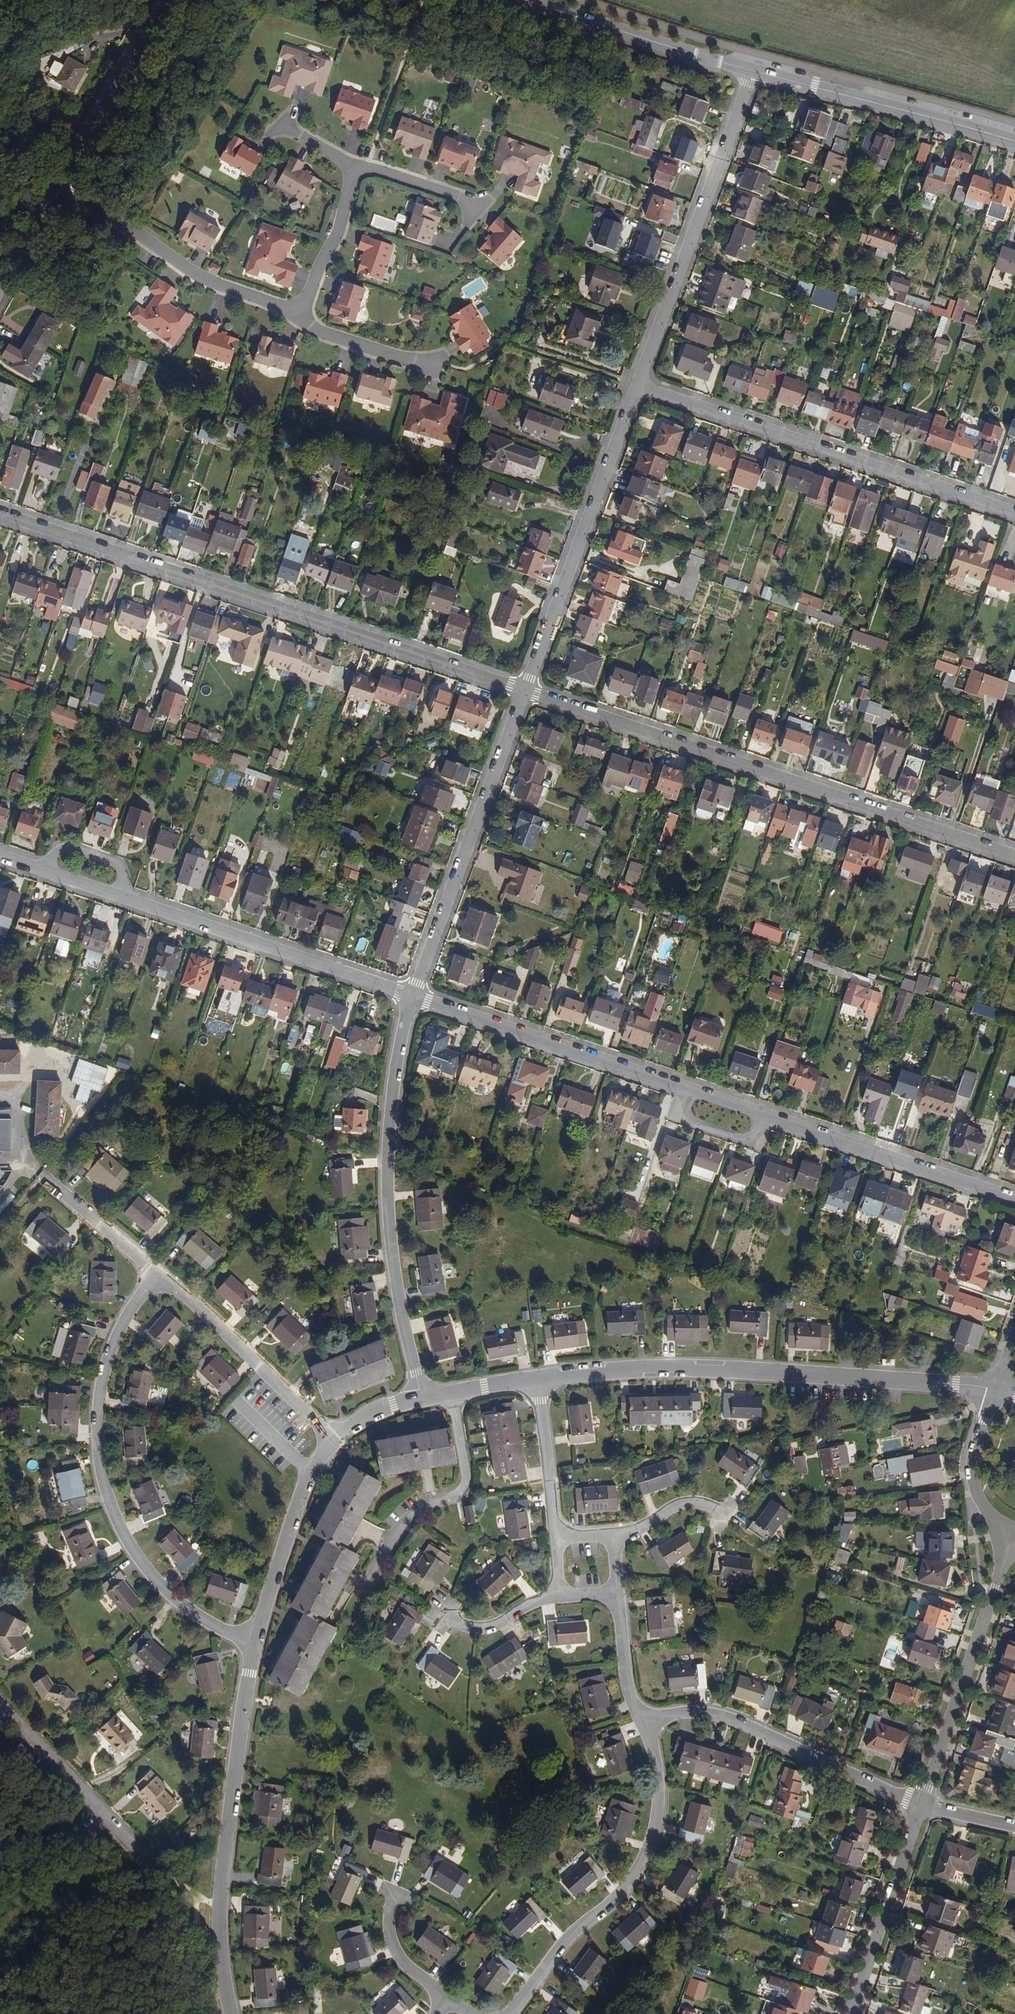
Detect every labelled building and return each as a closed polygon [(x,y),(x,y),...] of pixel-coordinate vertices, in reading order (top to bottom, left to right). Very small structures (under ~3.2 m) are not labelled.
[(312,50),(312,48),(291,41),(287,52),(296,55),(289,74),(281,72),(277,85),(284,88),(284,89),(297,94),(303,78),(310,81),(311,78),(315,79),(313,85),(320,87),(320,89),(329,92),(333,81),(340,58),(329,54),(328,56),(312,50)] [(94,82),(107,59),(88,48),(82,60),(75,71),(94,82)] [(73,55),(66,66),(75,71),(82,60),(73,55)] [(708,113),(716,91),(694,83),(687,106),(708,113)] [(357,86),(357,87),(349,84),(341,108),(350,111),(351,111),(357,113),(363,115),(361,122),(374,127),(385,96),(368,90),(369,90),(357,86)] [(645,102),(648,93),(629,87),(626,96),(645,102)] [(836,105),(838,100),(825,96),(823,101),(836,105)] [(845,107),(836,105),(823,101),(819,113),(814,111),(811,122),(837,131),(845,107)] [(671,111),(655,106),(653,110),(669,116),(671,111)] [(669,116),(653,110),(645,135),(661,140),(669,116)] [(418,113),(417,114),(410,111),(401,135),(411,138),(417,140),(424,143),(421,150),(435,154),(445,124),(429,118),(429,117),(418,113)] [(910,131),(883,122),(877,140),(903,149),(910,131)] [(607,134),(610,127),(601,124),(599,131),(607,134)] [(826,156),(833,136),(810,128),(803,147),(826,156)] [(855,149),(860,134),(847,130),(846,133),(849,134),(845,146),(842,145),(837,160),(837,161),(855,167),(861,151),(855,149)] [(523,138),(524,136),(512,131),(500,165),(509,169),(510,167),(517,170),(519,164),(522,166),(521,169),(529,171),(523,186),(537,191),(538,190),(545,192),(550,179),(542,176),(549,157),(557,160),(561,149),(540,141),(539,144),(523,138)] [(243,132),(242,133),(240,132),(228,154),(259,171),(272,149),(265,145),(254,140),(254,142),(250,140),(251,138),(249,137),(249,136),(246,133),(243,132)] [(481,169),(489,145),(455,133),(447,157),(465,163),(466,161),(469,162),(469,164),(471,165),(470,166),(478,169),(478,168),(481,169)] [(663,141),(661,140),(645,135),(643,134),(642,137),(644,138),(643,142),(660,148),(663,141)] [(940,151),(945,137),(937,134),(932,149),(940,151)] [(793,151),(795,144),(771,135),(763,155),(782,162),(785,155),(788,155),(790,150),(793,151)] [(540,141),(524,136),(523,138),(539,144),(540,141)] [(882,153),(900,159),(903,149),(877,140),(874,149),(883,152),(882,153)] [(969,142),(962,161),(954,184),(963,187),(971,163),(972,159),(977,161),(982,162),(987,148),(969,142)] [(684,179),(694,151),(673,144),(664,172),(684,179)] [(938,157),(940,151),(932,149),(930,154),(938,157)] [(308,166),(312,159),(299,152),(284,180),(299,189),(299,190),(309,195),(317,198),(329,177),(320,172),(314,169),(308,166)] [(600,166),(602,160),(587,155),(585,161),(600,166)] [(935,179),(954,186),(954,184),(962,161),(944,155),(935,179)] [(777,189),(785,169),(761,161),(754,180),(777,189)] [(597,176),(599,166),(578,162),(576,172),(597,176)] [(275,185),(282,172),(270,165),(263,178),(275,185)] [(1004,173),(986,167),(983,174),(978,188),(996,195),(1004,173)] [(1012,169),(999,205),(1009,209),(1010,207),(1014,208),(1014,170),(1012,169)] [(177,170),(172,179),(180,183),(184,173),(177,170)] [(966,188),(977,192),(978,188),(983,174),(972,171),(966,188)] [(829,186),(831,177),(823,174),(819,182),(829,186)] [(808,180),(805,190),(819,195),(822,185),(808,180)] [(768,218),(777,194),(757,187),(749,210),(757,214),(768,218)] [(680,215),(686,195),(666,188),(659,208),(680,215)] [(449,208),(450,206),(426,198),(414,232),(438,240),(444,222),(442,221),(443,217),(445,218),(446,216),(447,216),(450,208),(449,208)] [(606,219),(621,225),(624,216),(596,206),(593,214),(606,219)] [(807,215),(815,218),(818,209),(810,206),(807,215)] [(229,226),(218,220),(197,208),(192,218),(185,231),(187,231),(187,233),(194,236),(196,236),(198,235),(201,236),(200,239),(217,248),(229,226)] [(521,248),(532,234),(508,213),(499,224),(504,228),(500,233),(496,239),(489,246),(508,262),(514,256),(514,257),(522,248),(521,248)] [(398,214),(396,221),(406,223),(407,216),(398,214)] [(766,224),(768,218),(757,214),(755,220),(766,224)] [(890,218),(890,220),(876,215),(872,227),(879,230),(879,231),(908,241),(913,226),(890,218)] [(755,220),(749,218),(744,232),(763,239),(765,234),(769,235),(772,226),(766,224),(755,220)] [(302,240),(305,231),(271,219),(267,231),(270,232),(264,248),(262,247),(255,268),(266,272),(269,264),(288,271),(285,278),(298,283),(301,275),(302,276),(307,262),(292,257),(295,250),(292,248),(293,245),(298,247),(301,239),(302,240)] [(621,225),(606,219),(597,244),(616,251),(625,226),(621,225)] [(667,250),(674,230),(654,224),(647,244),(667,250)] [(397,257),(402,241),(372,230),(367,243),(374,246),(372,252),(370,258),(366,268),(390,276),(393,268),(394,268),(397,258),(397,257)] [(738,248),(758,255),(763,239),(744,232),(738,248)] [(847,232),(843,243),(845,244),(848,236),(853,238),(854,234),(847,232)] [(845,244),(850,246),(853,238),(848,236),(845,244)] [(1014,238),(1007,258),(1014,261),(1014,238)] [(629,291),(636,269),(609,259),(601,282),(607,284),(604,292),(621,298),(624,290),(629,291)] [(722,273),(718,272),(716,278),(741,288),(742,288),(748,270),(726,262),(722,273)] [(218,273),(220,266),(211,263),(209,270),(218,273)] [(894,279),(892,285),(901,288),(909,291),(916,294),(918,288),(925,269),(908,263),(904,274),(907,276),(905,282),(894,279)] [(824,293),(851,303),(857,286),(861,274),(856,273),(852,283),(830,275),(829,279),(824,291),(824,293)] [(814,288),(817,289),(824,291),(829,279),(813,274),(809,286),(814,288)] [(867,276),(861,274),(857,286),(863,288),(867,276)] [(176,278),(175,279),(168,275),(160,286),(167,291),(155,308),(148,303),(141,312),(160,325),(161,323),(175,333),(174,335),(184,342),(193,330),(200,319),(205,313),(196,307),(196,309),(189,304),(186,309),(183,307),(185,304),(178,299),(187,287),(176,278)] [(361,318),(372,284),(348,276),(342,294),(345,295),(343,299),(341,298),(340,301),(339,300),(336,308),(338,308),(337,311),(361,318)] [(734,306),(741,288),(716,278),(712,287),(716,288),(712,298),(734,306)] [(881,294),(883,288),(885,283),(877,280),(875,285),(880,287),(878,293),(881,294)] [(883,288),(899,294),(901,288),(892,285),(885,283),(883,288)] [(804,290),(812,293),(814,288),(809,286),(806,285),(804,290)] [(424,286),(421,297),(433,301),(436,289),(424,286)] [(970,287),(969,290),(962,310),(969,312),(978,289),(970,286),(970,287)] [(938,301),(956,308),(962,310),(969,290),(962,287),(958,298),(942,292),(940,296),(938,301)] [(916,294),(933,300),(938,301),(940,296),(918,288),(916,294)] [(815,294),(822,297),(824,293),(824,291),(817,289),(815,294)] [(485,305),(485,306),(480,299),(459,312),(465,321),(468,326),(472,332),(466,336),(474,348),(500,330),(491,315),(492,315),(485,305)] [(590,300),(587,299),(581,316),(584,317),(590,300)] [(610,318),(614,308),(590,300),(584,317),(581,316),(577,314),(571,331),(579,334),(580,330),(603,337),(607,328),(603,326),(606,316),(610,318)] [(72,318),(54,308),(39,338),(57,348),(72,318)] [(410,318),(422,322),(426,312),(413,308),(410,318)] [(725,339),(733,318),(707,309),(704,317),(707,318),(703,331),(725,339)] [(963,323),(975,327),(978,319),(966,314),(963,323)] [(224,330),(226,324),(213,319),(204,350),(221,356),(232,359),(232,358),(240,360),(247,336),(237,334),(230,332),(224,330)] [(160,325),(174,335),(175,333),(161,323),(160,325)] [(933,342),(937,331),(927,327),(923,338),(933,342)] [(785,330),(782,342),(796,346),(799,334),(785,330)] [(960,341),(962,335),(950,331),(944,348),(953,351),(956,341),(960,341)] [(279,336),(279,335),(272,332),(271,333),(269,333),(262,357),(297,367),(304,343),(285,337),(284,340),(281,339),(281,337),(279,336)] [(715,354),(719,343),(696,335),(687,361),(718,371),(724,356),(715,354)] [(25,364),(44,373),(57,348),(39,338),(25,364)] [(732,364),(737,351),(734,350),(733,352),(728,351),(724,362),(732,364)] [(143,362),(145,357),(136,351),(133,358),(143,362)] [(143,362),(133,358),(127,379),(137,382),(141,370),(143,362)] [(751,382),(759,385),(760,384),(766,365),(744,358),(737,376),(751,381),(751,382)] [(783,375),(794,379),(797,370),(799,365),(789,361),(788,364),(780,361),(780,363),(768,359),(766,365),(760,384),(778,390),(783,375)] [(73,375),(81,377),(86,362),(78,360),(73,375)] [(390,375),(391,373),(372,367),(365,392),(400,401),(407,377),(405,376),(405,375),(397,373),(397,374),(395,373),(394,376),(390,375)] [(314,378),(316,371),(306,368),(304,376),(314,378)] [(579,399),(587,378),(561,368),(552,389),(579,399)] [(117,386),(121,376),(101,369),(91,399),(89,398),(86,408),(102,413),(112,384),(117,386)] [(352,386),(356,373),(343,369),(341,376),(334,374),(328,372),(318,369),(311,393),(319,396),(319,397),(330,400),(331,399),(347,404),(352,386)] [(144,385),(148,372),(141,370),(137,382),(144,385)] [(813,401),(820,378),(797,370),(794,379),(788,394),(798,398),(798,396),(813,401)] [(27,383),(7,375),(0,394),(0,403),(17,410),(27,383)] [(123,388),(141,394),(144,385),(137,382),(127,379),(123,388)] [(816,405),(840,413),(841,410),(850,385),(844,382),(840,392),(828,388),(829,383),(824,381),(816,405)] [(853,389),(855,386),(850,385),(841,410),(846,412),(845,415),(861,421),(870,395),(853,389)] [(468,391),(468,390),(455,386),(451,402),(443,399),(442,403),(438,401),(440,396),(432,394),(433,393),(423,390),(420,402),(414,425),(426,428),(426,425),(443,430),(442,432),(464,438),(467,427),(459,424),(461,417),(464,405),(472,407),(476,394),(468,391)] [(503,411),(509,396),(491,389),(485,404),(503,411)] [(869,424),(888,430),(891,422),(896,407),(890,405),(875,400),(867,420),(870,421),(869,424)] [(573,413),(573,412),(542,402),(536,420),(566,431),(573,413)] [(898,402),(896,407),(891,422),(914,430),(921,410),(898,402)] [(22,425),(25,414),(9,409),(6,420),(22,425)] [(944,416),(921,409),(921,410),(914,430),(936,437),(944,416)] [(946,409),(944,416),(936,437),(953,443),(959,429),(967,432),(970,423),(962,421),(960,425),(955,424),(959,414),(946,409)] [(220,423),(221,420),(211,416),(209,421),(206,430),(217,433),(216,436),(221,438),(226,425),(220,423)] [(692,425),(673,418),(672,420),(691,426),(692,425)] [(994,428),(985,455),(1003,461),(1014,426),(1014,425),(997,418),(994,428)] [(204,419),(200,431),(216,436),(217,433),(206,430),(209,421),(204,419)] [(974,449),(974,451),(985,455),(994,428),(971,419),(970,423),(967,432),(962,446),(969,449),(970,447),(974,449)] [(683,449),(691,426),(672,420),(664,442),(683,449)] [(239,423),(236,433),(244,436),(248,426),(239,423)] [(711,455),(719,430),(698,423),(697,428),(690,448),(711,455)] [(46,443),(51,429),(42,426),(38,441),(46,443)] [(534,438),(534,435),(513,428),(502,459),(520,465),(526,450),(529,451),(555,461),(561,447),(534,438)] [(733,437),(735,432),(726,429),(717,454),(737,461),(738,460),(741,461),(744,453),(743,453),(746,442),(733,437)] [(959,429),(953,443),(962,446),(967,432),(959,429)] [(24,486),(37,449),(19,442),(17,449),(12,462),(14,463),(8,480),(24,486)] [(671,473),(678,454),(652,445),(646,464),(671,473)] [(63,477),(70,456),(45,447),(37,469),(63,477)] [(341,459),(339,464),(346,467),(347,463),(350,454),(341,451),(329,447),(326,456),(333,458),(334,456),(341,459)] [(769,455),(750,448),(749,452),(751,452),(767,458),(768,458),(769,455)] [(520,465),(524,466),(529,451),(526,450),(520,465)] [(774,451),(771,459),(763,481),(773,485),(777,474),(786,477),(793,457),(774,451)] [(771,459),(768,458),(767,458),(762,472),(746,467),(751,452),(749,452),(741,475),(763,483),(763,481),(771,459)] [(767,458),(751,452),(746,467),(762,472),(767,458)] [(798,457),(792,478),(815,486),(823,466),(798,457)] [(110,466),(99,462),(95,471),(90,487),(95,489),(113,495),(116,488),(104,483),(105,480),(110,466)] [(353,465),(347,463),(346,467),(342,476),(339,487),(341,488),(345,476),(349,477),(351,472),(353,465)] [(369,477),(372,469),(361,465),(358,474),(351,472),(349,477),(358,481),(367,484),(369,477)] [(843,473),(823,466),(815,486),(813,493),(837,500),(845,475),(842,474),(843,473)] [(82,485),(90,487),(95,471),(88,468),(82,485)] [(662,502),(670,482),(643,473),(636,493),(662,502)] [(864,481),(845,475),(837,500),(836,504),(839,508),(837,515),(851,519),(864,481)] [(369,477),(367,484),(365,487),(375,491),(378,481),(369,477)] [(142,485),(126,480),(122,492),(138,498),(142,485)] [(537,509),(543,490),(517,481),(510,500),(537,509)] [(885,505),(890,489),(870,482),(858,519),(876,525),(883,505),(885,505)] [(371,504),(370,504),(375,491),(365,487),(361,501),(362,502),(360,506),(368,509),(369,509),(370,509),(371,504)] [(110,505),(113,495),(95,489),(89,504),(108,511),(110,505)] [(169,520),(176,498),(149,489),(142,510),(169,520)] [(737,505),(742,492),(736,490),(731,503),(737,505)] [(116,514),(132,519),(138,498),(122,492),(116,514)] [(256,521),(264,499),(254,496),(247,518),(256,521)] [(642,519),(648,503),(633,498),(627,513),(642,519)] [(898,500),(889,526),(906,531),(915,506),(898,500)] [(925,538),(934,513),(915,506),(906,531),(925,538)] [(218,528),(222,516),(215,514),(211,526),(218,528)] [(186,516),(178,541),(188,544),(194,525),(196,519),(186,516)] [(471,520),(461,516),(452,541),(458,543),(465,522),(471,525),(473,520),(471,520)] [(947,550),(956,523),(937,516),(930,539),(929,540),(937,543),(936,547),(946,550),(947,550)] [(239,552),(247,528),(222,520),(210,555),(217,558),(220,548),(221,545),(239,552)] [(216,533),(194,525),(188,544),(186,549),(195,552),(196,549),(210,553),(216,533)] [(563,532),(542,525),(535,544),(554,551),(555,552),(563,532)] [(506,538),(508,534),(487,526),(485,530),(506,538)] [(623,545),(619,543),(616,552),(634,558),(641,538),(627,533),(624,541),(623,545)] [(990,536),(987,535),(982,550),(985,551),(990,536)] [(990,536),(985,551),(982,550),(973,547),(963,544),(955,564),(957,565),(955,570),(957,575),(965,578),(969,575),(971,569),(988,575),(1000,540),(990,536)] [(641,538),(634,558),(616,552),(615,554),(646,566),(654,543),(641,538)] [(460,553),(463,545),(458,543),(452,541),(450,549),(460,553)] [(534,543),(525,568),(537,573),(545,576),(546,576),(554,551),(535,544),(534,543)] [(773,557),(782,560),(788,546),(779,543),(773,557)] [(238,555),(239,552),(221,545),(220,548),(238,555)] [(253,565),(258,548),(251,545),(245,562),(253,565)] [(309,558),(311,550),(302,547),(301,549),(299,555),(292,552),(284,574),(303,580),(310,559),(309,558)] [(301,549),(293,547),(292,552),(299,555),(301,549)] [(341,559),(343,552),(330,548),(328,556),(338,559),(341,560),(341,559)] [(13,554),(5,551),(0,567),(0,571),(3,572),(6,564),(9,565),(13,554)] [(338,559),(328,556),(317,552),(310,573),(326,578),(328,574),(333,576),(338,559)] [(706,577),(712,560),(697,554),(687,582),(674,578),(669,591),(670,591),(697,602),(706,577)] [(1014,587),(1014,567),(1009,565),(1010,562),(1011,560),(1002,557),(994,580),(1014,587)] [(727,571),(731,562),(721,558),(717,568),(727,571)] [(357,589),(364,567),(341,559),(341,560),(334,581),(357,589)] [(3,572),(0,571),(0,575),(5,577),(9,565),(6,564),(3,572)] [(99,573),(79,566),(71,589),(68,600),(87,607),(99,573)] [(621,593),(627,575),(604,566),(597,584),(621,593)] [(24,570),(18,589),(42,597),(48,579),(48,578),(24,570)] [(387,601),(390,594),(399,597),(404,581),(381,573),(381,575),(373,573),(367,590),(375,593),(374,597),(387,601)] [(542,584),(545,576),(537,573),(534,581),(542,584)] [(726,577),(724,586),(746,593),(749,584),(726,577)] [(56,583),(57,581),(48,579),(42,597),(40,602),(64,610),(68,600),(71,589),(62,585),(56,583)] [(356,592),(357,589),(334,581),(332,584),(356,592)] [(463,589),(439,581),(431,604),(443,608),(455,612),(463,589)] [(770,600),(774,588),(764,585),(761,598),(770,600)] [(598,599),(601,600),(595,616),(609,621),(613,623),(622,600),(600,592),(598,599)] [(776,601),(800,609),(803,600),(779,592),(776,601)] [(830,600),(806,592),(803,600),(827,608),(830,600)] [(387,601),(396,604),(399,597),(390,594),(387,601)] [(525,612),(529,600),(512,594),(501,623),(521,631),(525,620),(522,619),(525,612)] [(186,603),(174,599),(168,597),(161,617),(167,619),(178,623),(172,638),(185,642),(198,604),(187,600),(186,603)] [(128,598),(121,619),(137,625),(145,601),(142,600),(141,602),(128,598)] [(150,626),(157,605),(145,601),(137,625),(140,626),(141,623),(150,626)] [(441,612),(443,608),(431,604),(429,608),(441,612)] [(102,610),(92,607),(88,619),(85,626),(97,630),(97,632),(108,636),(116,612),(102,607),(102,610)] [(775,621),(778,613),(769,610),(766,618),(775,621)] [(194,634),(212,640),(220,617),(202,611),(194,634)] [(465,639),(473,619),(455,612),(453,616),(447,632),(465,639)] [(826,612),(824,617),(836,621),(838,616),(826,612)] [(847,625),(850,616),(840,612),(838,616),(836,621),(847,625)] [(236,659),(238,659),(250,624),(221,614),(220,617),(212,640),(212,641),(219,644),(223,634),(243,640),(236,659)] [(601,646),(609,621),(595,616),(590,614),(587,621),(588,623),(586,627),(585,627),(581,638),(601,646)] [(75,630),(83,633),(85,626),(88,619),(80,616),(75,630)] [(256,665),(268,630),(250,624),(238,659),(256,665)] [(858,628),(855,639),(867,644),(871,633),(858,628)] [(871,633),(867,644),(891,652),(895,641),(871,633)] [(72,654),(76,636),(68,634),(64,652),(72,654)] [(269,661),(287,667),(295,642),(278,636),(269,661)] [(302,672),(310,647),(295,642),(287,667),(302,672)] [(970,648),(965,664),(990,673),(992,666),(973,660),(975,655),(981,657),(984,646),(976,643),(974,649),(970,648)] [(318,648),(311,646),(310,647),(302,672),(301,674),(321,681),(318,690),(327,693),(335,669),(338,659),(320,653),(318,656),(316,655),(318,648)] [(696,646),(693,655),(703,658),(706,649),(696,646)] [(987,659),(991,648),(984,646),(981,657),(987,659)] [(589,682),(598,657),(573,648),(564,673),(589,682)] [(959,662),(962,654),(949,650),(946,658),(959,662)] [(150,658),(142,661),(146,672),(154,669),(150,658)] [(705,677),(711,661),(703,658),(697,674),(705,677)] [(960,674),(963,666),(940,658),(937,666),(960,674)] [(635,694),(642,674),(622,667),(619,675),(616,674),(613,684),(615,685),(614,687),(635,694)] [(774,684),(779,670),(771,667),(766,681),(774,684)] [(375,704),(378,695),(381,684),(367,678),(367,676),(359,673),(352,696),(375,704)] [(984,690),(1007,698),(1013,681),(990,673),(984,690)] [(25,683),(33,686),(36,677),(27,675),(25,683)] [(409,683),(384,675),(381,684),(378,695),(403,703),(405,696),(409,683)] [(658,702),(665,682),(647,675),(640,696),(658,702)] [(31,695),(33,687),(0,677),(0,685),(31,695)] [(429,683),(411,677),(409,683),(405,696),(403,703),(402,704),(413,707),(415,700),(423,702),(429,683)] [(47,690),(50,681),(44,680),(42,688),(47,690)] [(105,688),(99,686),(96,685),(96,688),(90,686),(83,708),(89,710),(92,700),(101,703),(104,697),(107,698),(109,690),(105,688)] [(870,698),(874,689),(865,685),(862,695),(870,698)] [(183,719),(191,695),(170,688),(162,712),(183,719)] [(666,705),(685,711),(691,694),(672,688),(666,705)] [(456,699),(457,695),(441,690),(438,701),(440,702),(437,713),(450,717),(456,699)] [(710,696),(692,690),(691,694),(685,711),(703,717),(710,696)] [(753,719),(760,699),(744,693),(737,714),(753,719)] [(473,697),(465,694),(462,702),(470,705),(473,697)] [(728,724),(735,703),(717,696),(709,717),(728,724)] [(473,697),(470,705),(462,702),(456,720),(488,731),(496,706),(480,701),(481,700),(473,697)] [(496,706),(497,703),(481,698),(481,700),(480,701),(496,706)] [(413,707),(420,710),(423,702),(415,700),(413,707)] [(76,733),(83,716),(55,703),(48,720),(76,733)] [(894,719),(896,713),(873,705),(871,711),(894,719)] [(883,723),(881,731),(889,734),(891,726),(894,719),(871,711),(869,718),(883,723)] [(154,734),(159,719),(144,714),(139,729),(154,734)] [(949,715),(942,740),(958,744),(966,720),(949,715)] [(773,746),(781,723),(763,717),(755,740),(773,746)] [(558,747),(565,727),(543,719),(536,739),(558,747)] [(794,722),(786,746),(803,752),(811,728),(794,722)] [(200,732),(202,726),(193,723),(189,737),(202,741),(205,734),(200,732)] [(908,753),(914,734),(891,726),(889,734),(886,742),(897,746),(894,754),(891,753),(889,758),(884,771),(900,776),(908,753)] [(810,754),(817,730),(811,728),(803,752),(810,754)] [(816,753),(828,757),(836,734),(824,729),(816,753)] [(603,755),(607,741),(587,734),(582,748),(603,755)] [(837,739),(838,735),(836,734),(828,757),(848,764),(854,745),(837,739)] [(308,749),(327,756),(329,751),(313,746),(315,739),(312,738),(308,749)] [(329,751),(331,745),(315,739),(313,746),(329,751)] [(868,776),(879,746),(864,741),(854,771),(868,776)] [(897,746),(886,742),(883,750),(891,753),(894,754),(897,746)] [(282,768),(288,753),(280,750),(277,759),(274,759),(272,765),(282,768)] [(214,763),(217,756),(204,751),(202,758),(214,763)] [(249,767),(251,758),(237,753),(234,762),(249,767)] [(395,762),(397,756),(391,754),(383,758),(395,762)] [(553,762),(533,754),(526,774),(546,782),(553,762)] [(632,791),(642,761),(622,754),(611,784),(632,791)] [(926,759),(911,754),(904,772),(920,777),(926,759)] [(465,781),(471,764),(449,756),(443,773),(465,781)] [(378,760),(374,772),(387,777),(391,765),(378,760)] [(650,798),(661,767),(642,761),(632,791),(632,792),(650,798)] [(685,799),(694,772),(671,764),(664,786),(671,788),(684,792),(682,798),(685,799)] [(33,790),(39,773),(31,770),(25,787),(33,790)] [(266,797),(273,798),(278,776),(248,771),(247,776),(269,780),(266,797)] [(915,791),(920,777),(904,772),(900,785),(915,791)] [(22,793),(26,776),(12,773),(8,790),(22,793)] [(541,801),(548,782),(546,782),(526,774),(519,793),(541,801)] [(744,790),(725,783),(725,781),(713,777),(712,783),(715,784),(706,809),(708,809),(706,814),(707,818),(716,821),(719,818),(721,813),(722,814),(726,804),(738,808),(744,790)] [(941,777),(933,799),(945,803),(953,781),(941,777)] [(968,786),(953,781),(945,803),(960,808),(968,786)] [(450,810),(456,792),(431,783),(425,800),(450,810)] [(984,808),(994,811),(996,806),(1001,791),(978,784),(972,801),(985,805),(984,808)] [(671,788),(669,793),(682,798),(684,792),(671,788)] [(275,789),(273,798),(280,799),(281,790),(275,789)] [(1001,791),(996,806),(999,807),(996,817),(1012,823),(1014,815),(1014,796),(1001,791)] [(776,822),(782,802),(762,796),(751,828),(761,831),(763,824),(774,828),(776,822)] [(17,800),(12,799),(11,804),(0,800),(0,801),(0,823),(14,827),(21,807),(16,805),(17,800)] [(86,827),(93,806),(72,799),(65,819),(86,827)] [(584,817),(589,802),(581,799),(573,820),(586,824),(588,818),(584,817)] [(776,822),(779,823),(786,804),(782,802),(776,822)] [(118,808),(118,806),(108,803),(97,831),(118,838),(127,812),(118,808)] [(786,821),(794,824),(804,828),(810,811),(800,807),(799,808),(786,804),(779,823),(775,834),(781,836),(786,821)] [(442,814),(419,806),(413,824),(436,833),(442,814)] [(150,839),(158,815),(140,809),(132,833),(150,839)] [(523,823),(524,823),(523,827),(541,834),(548,816),(528,809),(523,823)] [(805,828),(816,831),(824,834),(830,817),(810,811),(804,828),(805,828)] [(46,839),(53,819),(32,812),(25,831),(46,839)] [(685,815),(680,813),(677,812),(666,845),(672,847),(674,841),(676,842),(685,815)] [(842,851),(851,825),(834,820),(825,845),(842,851)] [(13,831),(14,827),(0,823),(0,827),(13,831)] [(430,847),(436,833),(413,824),(407,839),(430,847)] [(791,832),(801,835),(804,828),(794,824),(791,832)] [(178,863),(188,834),(168,827),(158,856),(167,859),(178,863)] [(360,846),(365,831),(354,827),(349,842),(360,846)] [(537,846),(541,834),(523,827),(518,839),(537,846)] [(812,842),(821,845),(824,834),(816,831),(812,842)] [(851,862),(868,868),(870,865),(879,837),(862,831),(851,862)] [(250,846),(260,849),(264,836),(254,833),(250,846)] [(880,834),(879,837),(870,865),(889,872),(899,841),(880,834)] [(911,849),(906,866),(921,871),(926,854),(911,849)] [(428,882),(437,859),(421,852),(418,860),(414,858),(412,863),(416,865),(412,876),(428,882)] [(205,888),(214,861),(194,854),(184,881),(205,888)] [(360,867),(363,858),(352,854),(349,863),(360,867)] [(935,876),(941,859),(926,854),(921,871),(935,876)] [(507,857),(501,871),(515,877),(539,886),(541,881),(542,881),(546,870),(522,861),(522,862),(507,857)] [(961,860),(957,870),(959,871),(969,875),(973,864),(961,860)] [(240,882),(244,868),(226,862),(215,896),(233,902),(235,896),(239,898),(243,883),(240,882)] [(642,881),(647,865),(638,862),(632,878),(642,881)] [(270,910),(282,875),(255,866),(250,879),(256,882),(249,903),(270,910)] [(360,878),(363,871),(355,868),(353,875),(360,878)] [(982,894),(989,874),(974,869),(967,889),(982,894)] [(967,882),(969,875),(959,871),(957,878),(967,882)] [(1008,901),(1014,881),(996,875),(989,895),(1008,901)] [(428,882),(412,876),(410,876),(409,880),(428,888),(430,883),(428,882)] [(539,893),(537,889),(539,886),(515,877),(513,882),(512,882),(509,889),(534,898),(537,897),(539,893)] [(428,888),(409,880),(402,900),(421,907),(428,888)] [(632,896),(636,884),(627,881),(623,893),(631,896),(632,896)] [(585,902),(591,888),(583,885),(577,898),(585,902)] [(24,898),(3,892),(0,902),(0,929),(13,932),(24,898)] [(398,913),(402,915),(398,926),(410,930),(414,931),(418,919),(414,917),(415,914),(418,915),(421,907),(402,900),(398,898),(395,906),(399,908),(398,913)] [(288,899),(281,920),(299,925),(306,905),(288,899)] [(312,907),(306,905),(299,925),(316,931),(321,917),(329,920),(331,913),(334,906),(314,899),(312,907)] [(653,913),(656,905),(642,900),(639,909),(653,913)] [(474,903),(469,915),(462,934),(465,935),(472,916),(476,905),(474,903)] [(43,910),(37,908),(26,904),(19,924),(46,933),(54,909),(44,906),(43,910)] [(500,913),(476,905),(472,916),(465,935),(489,944),(496,925),(500,913)] [(77,938),(85,917),(61,908),(54,930),(77,938)] [(343,940),(350,919),(331,913),(329,920),(324,933),(343,940)] [(381,954),(399,960),(410,930),(398,926),(391,923),(381,954)] [(683,932),(684,923),(674,923),(673,932),(683,932)] [(765,924),(762,934),(767,936),(770,926),(765,924)] [(106,952),(113,932),(91,925),(84,944),(106,952)] [(790,933),(770,926),(767,936),(787,943),(790,933)] [(142,963),(151,939),(130,932),(127,943),(122,957),(142,963)] [(171,977),(181,949),(162,942),(152,971),(171,977)] [(515,945),(506,949),(509,957),(519,953),(515,945)] [(537,971),(540,959),(545,945),(535,948),(529,968),(537,971)] [(579,976),(587,952),(577,949),(569,973),(579,976)] [(822,955),(823,953),(815,950),(812,958),(829,964),(831,958),(822,955)] [(205,989),(215,961),(194,954),(184,982),(205,989)] [(835,966),(838,956),(832,954),(831,958),(829,964),(835,966)] [(473,984),(480,961),(461,955),(453,977),(473,984)] [(240,991),(247,970),(227,963),(220,984),(240,991)] [(668,985),(673,970),(660,965),(655,980),(668,985)] [(495,992),(501,994),(522,1001),(529,980),(508,973),(502,971),(495,992)] [(863,1006),(865,999),(876,1003),(882,985),(858,977),(849,1002),(863,1006)] [(944,989),(946,980),(939,977),(936,986),(944,989)] [(248,1010),(267,1016),(267,1015),(277,988),(250,979),(243,999),(250,1002),(248,1010)] [(923,988),(923,985),(910,980),(907,991),(929,998),(930,999),(932,992),(923,988)] [(552,1009),(559,989),(540,982),(533,1003),(552,1009)] [(290,986),(278,983),(277,988),(267,1015),(288,1021),(298,991),(289,988),(290,986)] [(968,1000),(972,988),(959,983),(956,991),(959,992),(957,996),(968,1000)] [(884,1009),(891,988),(882,985),(876,1003),(875,1006),(884,1009)] [(787,1002),(790,991),(777,987),(774,998),(787,1002)] [(626,994),(616,990),(613,999),(623,1003),(626,994)] [(655,1045),(672,995),(659,991),(652,1012),(650,1017),(637,1013),(629,1039),(639,1042),(640,1040),(655,1045)] [(913,1014),(919,998),(906,993),(903,1002),(906,1003),(899,1024),(907,1027),(911,1013),(913,1014)] [(313,995),(306,1015),(323,1020),(330,1001),(313,995)] [(593,1006),(571,998),(567,997),(561,1014),(588,1024),(593,1006)] [(624,1031),(631,1008),(604,998),(596,1022),(624,1031)] [(932,1013),(936,1001),(930,999),(929,998),(925,1010),(932,1013)] [(342,1027),(349,1007),(330,1001),(323,1020),(319,1033),(329,1036),(333,1024),(342,1027)] [(946,1018),(950,1006),(936,1001),(932,1013),(946,1018)] [(235,1020),(241,1005),(232,1003),(227,1018),(235,1021),(235,1020)] [(1000,1023),(1003,1014),(980,1006),(977,1015),(986,1018),(1000,1023)] [(722,1050),(731,1027),(702,1017),(694,1040),(722,1050)] [(297,1042),(303,1024),(295,1022),(288,1039),(297,1042)] [(371,1027),(367,1027),(359,1024),(351,1045),(378,1055),(383,1042),(379,1041),(381,1032),(375,1030),(371,1027)] [(681,1056),(688,1036),(668,1030),(666,1035),(663,1034),(659,1048),(681,1056)] [(428,1032),(419,1058),(416,1067),(451,1079),(455,1068),(459,1055),(444,1050),(448,1039),(428,1032)] [(340,1059),(347,1039),(337,1035),(330,1055),(340,1059)] [(776,1066),(782,1069),(798,1074),(801,1065),(806,1050),(784,1042),(776,1066)] [(22,1070),(22,1048),(0,1048),(0,1071),(22,1070)] [(762,1079),(769,1060),(753,1055),(744,1051),(737,1070),(746,1074),(748,1068),(755,1071),(753,1076),(762,1079)] [(497,1088),(504,1067),(495,1063),(474,1056),(470,1054),(461,1080),(470,1083),(472,1079),(481,1082),(497,1088)] [(522,1091),(524,1082),(540,1088),(547,1068),(519,1058),(514,1073),(505,1099),(520,1104),(524,1092),(522,1091)] [(825,1073),(801,1065),(798,1074),(796,1079),(794,1085),(818,1093),(823,1078),(825,1073)] [(543,1089),(550,1068),(547,1068),(540,1088),(543,1089)] [(979,1080),(966,1075),(959,1094),(959,1095),(972,1100),(979,1080)] [(43,1132),(66,1131),(65,1077),(42,1078),(43,1132)] [(835,1082),(823,1078),(818,1093),(817,1095),(829,1099),(835,1082)] [(470,1083),(480,1087),(481,1082),(472,1079),(470,1083)] [(869,1123),(885,1128),(887,1124),(894,1104),(899,1088),(875,1080),(868,1102),(875,1104),(869,1123)] [(952,1116),(959,1095),(959,1094),(929,1083),(921,1105),(929,1108),(952,1116)] [(1006,1099),(1013,1102),(1014,1097),(1014,1086),(1011,1085),(1006,1099)] [(564,1086),(558,1107),(562,1108),(569,1088),(564,1086)] [(630,1096),(631,1093),(611,1086),(610,1090),(630,1096)] [(589,1117),(596,1097),(569,1088),(562,1108),(589,1117)] [(610,1090),(600,1120),(626,1128),(636,1100),(636,1099),(630,1096),(610,1090)] [(662,1109),(636,1100),(626,1128),(625,1132),(651,1141),(662,1109)] [(366,1118),(367,1104),(344,1103),(344,1111),(336,1111),(335,1125),(343,1125),(343,1126),(364,1127),(364,1118),(366,1118)] [(19,1147),(19,1138),(18,1115),(16,1115),(16,1104),(12,1105),(4,1106),(0,1106),(0,1147),(19,1147)] [(912,1110),(894,1104),(887,1124),(902,1130),(907,1116),(910,1117),(912,1110)] [(550,1113),(551,1110),(536,1105),(530,1120),(545,1126),(550,1113)] [(919,1111),(927,1114),(929,1108),(921,1105),(919,1111)] [(974,1133),(975,1129),(963,1125),(955,1146),(980,1155),(987,1137),(974,1133)] [(679,1174),(690,1142),(667,1134),(656,1166),(679,1174)] [(714,1182),(724,1154),(700,1146),(691,1174),(714,1182)] [(115,1192),(130,1174),(99,1149),(84,1167),(90,1173),(108,1188),(109,1187),(115,1192)] [(356,1170),(361,1169),(360,1160),(334,1162),(338,1198),(359,1197),(356,1170)] [(747,1188),(754,1169),(732,1161),(725,1181),(730,1182),(727,1189),(743,1195),(745,1188),(747,1188)] [(814,1191),(822,1168),(804,1162),(796,1185),(814,1191)] [(777,1169),(778,1166),(769,1163),(759,1192),(785,1200),(794,1175),(777,1169)] [(12,1172),(15,1165),(0,1165),(0,1183),(6,1183),(10,1177),(12,1172)] [(849,1202),(859,1176),(838,1169),(829,1195),(849,1202)] [(88,1176),(107,1190),(108,1188),(90,1173),(88,1176)] [(419,1225),(440,1223),(437,1183),(415,1185),(416,1194),(412,1195),(415,1217),(418,1217),(419,1225)] [(869,1184),(860,1211),(881,1218),(891,1192),(869,1184)] [(911,1198),(891,1192),(881,1218),(902,1225),(911,1198)] [(848,1205),(849,1202),(829,1195),(827,1198),(848,1205)] [(963,1224),(968,1209),(928,1196),(923,1210),(937,1215),(933,1226),(947,1231),(950,1222),(958,1224),(959,1223),(963,1224)] [(154,1243),(170,1223),(142,1200),(128,1215),(150,1234),(147,1237),(154,1243)] [(620,1207),(615,1221),(630,1226),(635,1212),(620,1207)] [(53,1219),(52,1221),(44,1214),(28,1230),(56,1258),(71,1243),(66,1237),(68,1234),(53,1219)] [(571,1214),(569,1221),(581,1225),(583,1218),(571,1214)] [(363,1231),(360,1231),(359,1222),(336,1225),(341,1265),(363,1263),(362,1255),(365,1254),(363,1231)] [(1014,1246),(1014,1228),(1004,1224),(998,1241),(996,1240),(993,1248),(996,1249),(995,1250),(1012,1255),(1014,1246)] [(608,1225),(605,1233),(614,1237),(617,1228),(608,1225)] [(630,1226),(628,1232),(625,1240),(659,1252),(664,1238),(630,1226)] [(899,1268),(912,1228),(907,1226),(893,1266),(899,1268)] [(617,1228),(614,1237),(625,1240),(628,1232),(617,1228)] [(211,1273),(227,1254),(197,1229),(181,1248),(211,1273)] [(989,1272),(994,1256),(973,1249),(962,1281),(988,1290),(992,1280),(987,1278),(989,1272)] [(416,1293),(441,1289),(437,1253),(416,1256),(419,1283),(415,1284),(416,1293)] [(115,1306),(117,1267),(91,1266),(90,1305),(115,1306)] [(946,1285),(950,1276),(938,1272),(935,1281),(946,1285)] [(246,1323),(265,1304),(237,1279),(223,1294),(243,1313),(240,1317),(246,1323)] [(959,1295),(961,1290),(948,1286),(945,1295),(957,1300),(953,1310),(984,1321),(990,1305),(959,1295)] [(373,1299),(377,1298),(375,1287),(351,1291),(357,1328),(377,1324),(373,1299)] [(791,1289),(789,1296),(799,1299),(802,1293),(791,1289)] [(802,1293),(799,1299),(812,1303),(814,1297),(802,1293)] [(889,1300),(888,1302),(888,1303),(896,1305),(898,1299),(883,1294),(884,1299),(889,1300)] [(822,1307),(824,1301),(814,1297),(812,1303),(822,1307)] [(908,1303),(898,1299),(896,1305),(906,1309),(908,1303)] [(894,1312),(896,1305),(888,1303),(886,1309),(894,1312)] [(763,1336),(765,1312),(727,1309),(725,1328),(754,1330),(754,1336),(763,1336)] [(542,1310),(532,1310),(533,1323),(542,1322),(542,1310)] [(630,1334),(639,1334),(639,1310),(602,1310),(602,1330),(630,1330),(630,1334)] [(157,1354),(183,1326),(168,1312),(148,1334),(145,1332),(139,1339),(157,1354)] [(299,1358),(317,1340),(290,1313),(272,1331),(299,1358)] [(430,1358),(453,1353),(445,1314),(422,1319),(424,1327),(421,1327),(426,1351),(429,1350),(430,1358)] [(701,1338),(702,1316),(661,1316),(661,1338),(670,1338),(670,1339),(692,1339),(692,1338),(701,1338)] [(575,1343),(583,1342),(580,1318),(540,1324),(544,1347),(551,1347),(552,1349),(575,1346),(575,1343)] [(974,1352),(983,1328),(961,1321),(953,1344),(955,1345),(973,1351),(974,1352)] [(826,1348),(828,1326),(789,1323),(787,1345),(795,1346),(795,1349),(818,1350),(818,1347),(826,1348)] [(94,1340),(96,1332),(72,1325),(60,1362),(79,1367),(88,1338),(94,1340)] [(514,1357),(522,1355),(517,1330),(479,1337),(483,1358),(512,1353),(514,1357)] [(971,1358),(973,1351),(955,1345),(953,1351),(971,1358)] [(330,1410),(398,1377),(384,1347),(315,1380),(330,1410)] [(225,1399),(242,1382),(213,1355),(197,1372),(225,1399)] [(146,1412),(150,1375),(131,1373),(127,1400),(121,1400),(120,1409),(146,1412)] [(624,1410),(625,1425),(641,1424),(650,1424),(656,1423),(672,1423),(688,1422),(688,1407),(696,1407),(695,1392),(687,1393),(687,1395),(679,1395),(672,1395),(655,1396),(640,1397),(625,1398),(625,1395),(615,1395),(616,1411),(624,1410)] [(732,1397),(732,1393),(723,1392),(722,1417),(759,1420),(760,1399),(732,1397)] [(73,1433),(75,1417),(77,1403),(81,1404),(82,1394),(68,1393),(67,1402),(50,1400),(48,1414),(46,1430),(63,1432),(62,1441),(76,1442),(77,1433),(73,1433)] [(562,1446),(587,1443),(583,1407),(563,1410),(566,1436),(561,1437),(562,1446)] [(519,1448),(516,1432),(514,1419),(517,1418),(515,1411),(501,1413),(503,1420),(487,1423),(489,1436),(492,1452),(495,1468),(497,1481),(512,1479),(513,1486),(527,1484),(526,1476),(523,1476),(521,1464),(519,1450),(519,1448)] [(914,1452),(935,1447),(930,1423),(891,1431),(893,1441),(911,1437),(914,1452)] [(124,1473),(149,1469),(144,1432),(124,1434),(127,1462),(122,1463),(124,1473)] [(385,1477),(461,1464),(455,1432),(380,1445),(385,1477)] [(740,1493),(756,1472),(727,1449),(713,1466),(736,1483),(732,1487),(740,1493)] [(823,1454),(824,1456),(822,1457),(826,1473),(844,1469),(839,1450),(823,1454)] [(815,1461),(821,1484),(829,1482),(827,1477),(826,1473),(822,1457),(818,1458),(819,1460),(815,1461)] [(790,1478),(801,1475),(797,1459),(786,1462),(790,1478)] [(943,1484),(942,1476),(939,1460),(914,1465),(909,1466),(908,1460),(887,1464),(889,1474),(890,1474),(891,1478),(895,1477),(895,1478),(911,1475),(914,1489),(943,1484)] [(665,1484),(673,1481),(666,1461),(629,1473),(636,1493),(644,1490),(646,1493),(666,1486),(665,1484)] [(65,1478),(53,1481),(58,1496),(62,1511),(73,1508),(76,1516),(89,1512),(88,1505),(91,1504),(87,1488),(83,1474),(81,1474),(78,1465),(63,1469),(65,1478)] [(387,1484),(355,1467),(320,1532),(353,1549),(387,1484)] [(834,1476),(827,1477),(829,1482),(830,1486),(836,1484),(834,1476)] [(144,1532),(167,1522),(152,1487),(133,1495),(144,1520),(139,1523),(144,1532)] [(602,1509),(612,1508),(609,1488),(569,1493),(571,1513),(579,1512),(581,1515),(603,1512),(602,1509)] [(836,1503),(853,1501),(852,1493),(846,1494),(846,1495),(842,1495),(842,1494),(835,1495),(836,1503)] [(943,1521),(941,1508),(940,1498),(921,1501),(921,1505),(900,1508),(901,1520),(923,1518),(923,1524),(930,1523),(943,1521)] [(764,1544),(786,1514),(769,1502),(753,1525),(749,1523),(744,1531),(764,1544)] [(524,1505),(500,1509),(502,1517),(507,1546),(522,1544),(525,1544),(520,1516),(525,1515),(524,1505)] [(844,1521),(856,1521),(856,1511),(844,1511),(844,1521)] [(465,1534),(473,1532),(469,1516),(461,1518),(465,1534)] [(93,1539),(90,1540),(86,1533),(65,1542),(82,1578),(103,1569),(99,1561),(103,1559),(93,1539)] [(847,1547),(851,1536),(843,1534),(841,1546),(847,1547)] [(859,1550),(862,1538),(851,1536),(847,1547),(859,1550)] [(178,1577),(184,1584),(203,1566),(176,1539),(162,1553),(182,1573),(178,1577)] [(658,1575),(688,1556),(677,1539),(654,1554),(652,1551),(645,1555),(658,1575)] [(949,1564),(950,1540),(927,1539),(925,1563),(949,1564)] [(362,1560),(330,1545),(300,1604),(332,1620),(362,1560)] [(722,1561),(722,1556),(714,1555),(711,1579),(748,1583),(750,1564),(722,1561)] [(441,1575),(446,1567),(427,1556),(406,1591),(425,1602),(428,1595),(429,1596),(441,1575)] [(843,1573),(848,1561),(832,1556),(828,1568),(843,1573)] [(497,1598),(517,1579),(504,1565),(477,1591),(494,1609),(501,1603),(497,1598)] [(901,1581),(904,1567),(898,1566),(894,1579),(901,1581)] [(947,1579),(948,1574),(923,1569),(919,1589),(944,1594),(947,1579)] [(429,1596),(432,1597),(445,1577),(441,1575),(429,1596)] [(126,1591),(129,1588),(124,1581),(105,1597),(128,1626),(143,1613),(126,1591)] [(242,1619),(250,1595),(214,1583),(208,1601),(234,1610),(233,1615),(242,1619)] [(820,1609),(824,1599),(818,1597),(814,1609),(814,1610),(818,1611),(819,1609),(820,1609)] [(649,1642),(672,1639),(668,1599),(645,1602),(646,1611),(644,1611),(646,1634),(648,1634),(649,1642)] [(930,1604),(923,1626),(924,1627),(939,1632),(949,1635),(956,1613),(930,1604)] [(416,1631),(420,1625),(400,1611),(379,1642),(395,1653),(412,1629),(416,1631)] [(0,1622),(0,1639),(3,1644),(0,1645),(0,1647),(5,1654),(15,1648),(17,1653),(29,1645),(22,1634),(32,1626),(6,1612),(0,1621),(0,1622)] [(342,1633),(309,1615),(273,1682),(306,1699),(342,1633)] [(590,1623),(563,1625),(562,1619),(553,1621),(555,1645),(592,1641),(590,1623)] [(932,1651),(939,1632),(924,1627),(911,1665),(934,1674),(941,1654),(932,1651)] [(844,1644),(847,1635),(836,1631),(832,1640),(844,1644)] [(153,1648),(157,1644),(150,1638),(134,1655),(160,1682),(174,1668),(153,1648)] [(488,1686),(522,1664),(511,1645),(504,1649),(503,1648),(483,1660),(484,1661),(476,1666),(488,1686)] [(1009,1645),(1001,1668),(1005,1669),(1004,1671),(1014,1675),(1014,1647),(1009,1645)] [(91,1650),(83,1654),(87,1661),(95,1656),(91,1650)] [(433,1664),(436,1660),(429,1655),(414,1675),(443,1696),(455,1681),(433,1664)] [(798,1687),(808,1658),(799,1655),(794,1670),(790,1684),(798,1687)] [(220,1673),(225,1671),(223,1663),(198,1669),(207,1706),(227,1701),(220,1673)] [(665,1692),(679,1691),(693,1690),(694,1696),(704,1695),(702,1669),(663,1672),(664,1680),(665,1692)] [(999,1672),(991,1695),(1013,1702),(1014,1695),(1014,1678),(999,1672)] [(604,1684),(601,1684),(600,1676),(578,1681),(586,1719),(607,1715),(606,1707),(608,1706),(604,1684)] [(71,1690),(57,1686),(50,1678),(38,1688),(50,1702),(64,1705),(69,1712),(81,1701),(71,1690)] [(766,1717),(774,1693),(738,1681),(732,1700),(758,1709),(756,1714),(766,1717)] [(912,1697),(896,1691),(891,1705),(899,1707),(897,1710),(902,1712),(901,1715),(915,1719),(920,1705),(923,1706),(925,1700),(912,1696),(912,1697)] [(988,1725),(985,1735),(1006,1742),(1014,1716),(1014,1711),(997,1705),(990,1726),(988,1725)] [(824,1737),(833,1718),(805,1706),(796,1725),(824,1737)] [(124,1756),(139,1743),(119,1720),(104,1734),(124,1756)] [(876,1731),(878,1725),(872,1723),(866,1735),(873,1738),(866,1755),(899,1769),(910,1744),(879,1732),(876,1731)] [(222,1742),(223,1734),(198,1731),(193,1768),(213,1770),(217,1741),(222,1742)] [(1006,1742),(985,1735),(983,1740),(977,1738),(971,1755),(991,1762),(995,1749),(1005,1753),(1000,1769),(1014,1774),(1014,1756),(1014,1755),(1014,1753),(1014,1745),(1006,1742)] [(614,1748),(619,1745),(615,1736),(592,1748),(610,1782),(627,1774),(614,1748)] [(716,1753),(700,1749),(685,1745),(686,1741),(679,1740),(675,1753),(683,1756),(679,1770),(695,1774),(710,1777),(725,1781),(741,1785),(745,1771),(751,1773),(755,1758),(748,1756),(747,1761),(731,1757),(716,1753)] [(983,1783),(987,1769),(965,1762),(962,1769),(964,1770),(962,1777),(959,1777),(958,1782),(960,1784),(957,1791),(977,1798),(978,1795),(987,1798),(991,1786),(983,1783)] [(798,1781),(801,1774),(786,1770),(784,1777),(798,1781)] [(165,1796),(167,1793),(152,1777),(139,1789),(144,1795),(141,1798),(150,1809),(148,1811),(161,1826),(178,1811),(165,1796)] [(802,1782),(798,1781),(784,1777),(772,1812),(805,1823),(808,1812),(796,1808),(801,1794),(798,1793),(802,1782)] [(279,1830),(285,1792),(263,1788),(262,1797),(260,1797),(257,1820),(258,1820),(258,1827),(279,1830)] [(703,1842),(714,1807),(693,1800),(686,1826),(681,1825),(679,1834),(703,1842)] [(626,1821),(629,1813),(608,1806),(596,1844),(618,1851),(620,1842),(621,1843),(628,1822),(626,1821)] [(851,1829),(849,1835),(847,1835),(840,1858),(863,1866),(868,1851),(871,1852),(873,1844),(871,1843),(873,1837),(874,1838),(874,1837),(879,1824),(877,1823),(878,1819),(880,1811),(865,1806),(856,1831),(851,1829)] [(624,1844),(631,1823),(628,1822),(621,1843),(624,1844)] [(759,1832),(761,1826),(749,1822),(747,1828),(759,1832)] [(407,1863),(413,1838),(376,1829),(372,1850),(399,1856),(397,1861),(407,1863)] [(204,1836),(203,1834),(200,1833),(196,1834),(194,1837),(193,1845),(204,1846),(205,1839),(204,1836)] [(349,1854),(352,1846),(345,1843),(341,1851),(349,1854)] [(970,1873),(976,1853),(946,1843),(935,1875),(949,1879),(953,1867),(970,1873)] [(741,1852),(741,1850),(733,1847),(727,1864),(745,1870),(749,1855),(741,1852)] [(282,1892),(287,1853),(268,1851),(264,1880),(259,1880),(258,1889),(282,1892)] [(458,1896),(470,1877),(437,1855),(424,1874),(431,1879),(430,1881),(449,1893),(451,1891),(458,1896)] [(602,1885),(609,1879),(593,1860),(563,1882),(576,1898),(598,1881),(602,1885)] [(681,1906),(701,1874),(683,1863),(669,1887),(665,1886),(661,1893),(681,1906)] [(859,1904),(868,1874),(853,1869),(845,1891),(835,1888),(833,1895),(859,1904)] [(1006,1869),(1002,1893),(1014,1895),(1014,1891),(1014,1871),(1006,1869)] [(363,1893),(367,1884),(345,1874),(329,1907),(345,1916),(357,1891),(363,1893)] [(1013,1907),(1014,1895),(1002,1893),(1000,1905),(1013,1907)] [(954,1929),(962,1907),(933,1897),(925,1920),(954,1929)] [(541,1926),(548,1919),(531,1900),(521,1909),(503,1925),(516,1940),(537,1922),(541,1926)] [(857,1908),(835,1901),(828,1923),(850,1931),(857,1908)] [(758,1904),(757,1911),(770,1913),(771,1907),(758,1904)] [(469,1919),(473,1911),(466,1908),(462,1916),(469,1919)] [(263,1953),(270,1913),(250,1910),(248,1918),(245,1918),(241,1941),(244,1942),(243,1950),(263,1953)] [(627,1954),(658,1929),(643,1911),(637,1916),(635,1914),(616,1930),(618,1932),(613,1937),(627,1954)] [(851,1931),(850,1931),(828,1923),(826,1923),(818,1945),(844,1954),(851,1931)] [(949,1960),(956,1936),(928,1926),(924,1938),(928,1940),(924,1952),(949,1960)] [(440,1970),(457,1951),(428,1927),(415,1942),(436,1961),(433,1965),(440,1970)] [(369,1938),(363,1939),(362,1931),(339,1935),(347,1974),(368,1971),(367,1963),(373,1961),(369,1938)] [(826,1975),(832,1958),(803,1948),(796,1968),(806,1971),(807,1969),(826,1975)] [(585,1991),(609,1961),(593,1949),(575,1971),(571,1969),(566,1976),(585,1991)] [(512,1978),(518,1970),(498,1955),(475,1984),(492,1997),(508,1975),(512,1978)] [(901,1976),(913,1980),(922,1983),(929,1963),(908,1956),(901,1976)] [(694,1972),(705,1977),(708,1971),(697,1966),(694,1972)] [(244,2013),(269,2012),(269,1974),(249,1975),(249,2004),(244,2004),(244,2013)] [(787,1996),(789,1996),(786,2005),(802,2010),(809,2013),(817,1990),(794,1982),(794,1983),(792,1983),(792,1981),(772,1975),(770,1982),(772,1985),(782,1989),(780,1995),(786,1997),(787,1996)] [(690,1976),(685,1994),(703,1999),(708,1982),(690,1976)] [(932,1987),(922,1983),(913,1980),(903,2009),(917,2013),(932,2013),(934,2008),(926,2006),(932,1987)] [(417,2006),(399,1988),(372,2012),(374,2013),(400,2013),(406,2009),(410,2013),(417,2006)] [(764,2013),(800,2013),(802,2010),(786,2005),(769,1998),(764,2013)] [(578,2012),(561,2001),(556,2007),(554,2006),(549,2013),(576,2013),(578,2012)]
